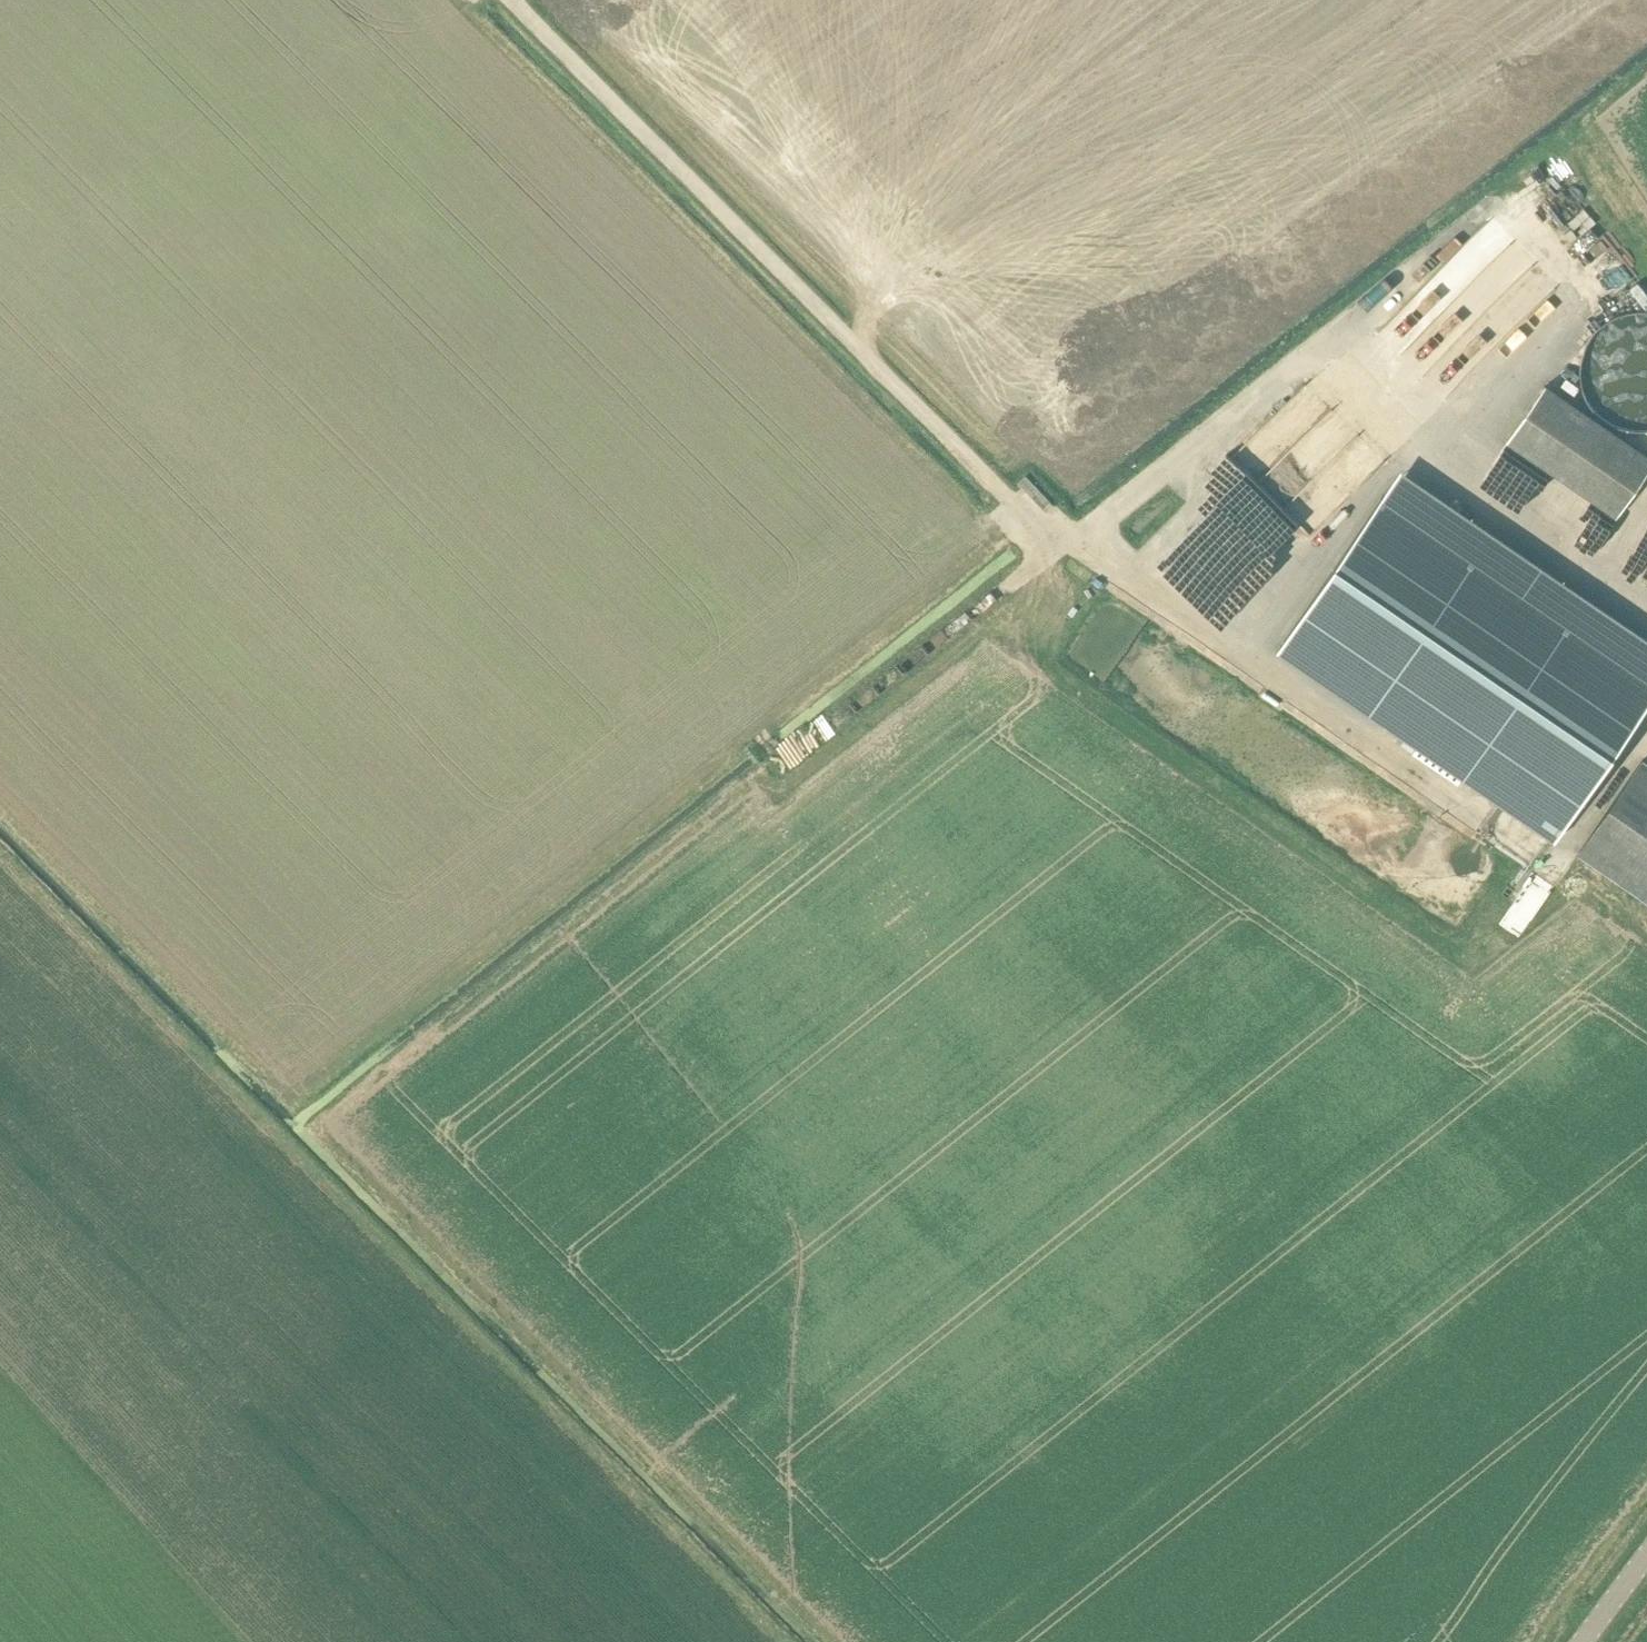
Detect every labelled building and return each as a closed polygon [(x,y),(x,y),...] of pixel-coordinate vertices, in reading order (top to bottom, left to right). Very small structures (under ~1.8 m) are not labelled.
[(1588,207),(1573,222),(1585,234),(1600,219),(1588,207)] [(1645,281),(1635,287),(1646,306),(1646,284),(1645,281)] [(1507,442),(1614,518),(1646,471),(1646,456),(1547,386),(1507,442)] [(1555,841),(1646,706),(1646,679),(1382,498),(1277,651),(1555,841)] [(1213,592),(1228,568),(1176,536),(1161,560),(1213,592)] [(1644,759),(1579,853),(1646,900),(1646,761),(1644,759)]
